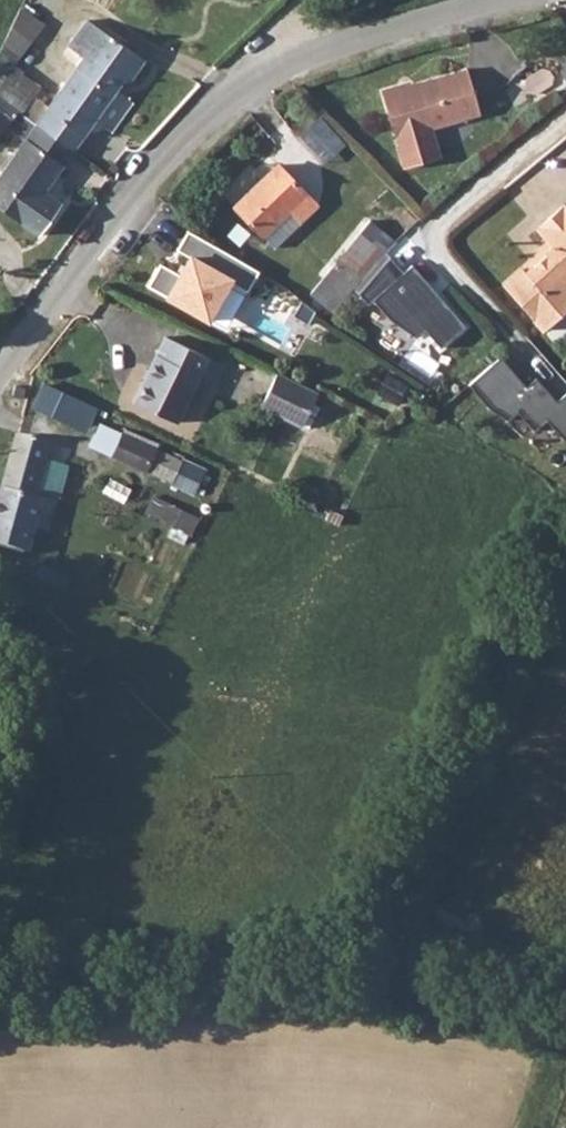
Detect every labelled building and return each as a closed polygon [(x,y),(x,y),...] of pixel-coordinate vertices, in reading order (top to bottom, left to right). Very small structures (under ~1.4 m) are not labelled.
[(0,41),(0,99),(18,110),(36,88),(10,65),(39,25),(18,7),(0,41)] [(77,58),(37,121),(72,142),(103,94),(107,96),(116,83),(120,85),(136,60),(83,23),(65,47),(77,58)] [(480,107),(464,63),(402,86),(401,82),(380,90),(397,138),(408,167),(444,153),(433,125),(480,107)] [(0,99),(0,131),(1,130),(19,142),(0,169),(0,210),(33,234),(52,206),(37,193),(72,142),(37,121),(18,110),(0,99)] [(313,203),(275,162),(232,205),(262,236),(286,216),(293,221),(313,203)] [(526,226),(538,237),(531,245),(537,250),(526,262),(522,258),(497,284),(541,327),(565,301),(565,211),(552,198),(526,226)] [(172,248),(180,253),(169,274),(155,266),(144,287),(203,319),(225,279),(243,289),(252,272),(180,233),(172,248)] [(331,260),(303,294),(323,311),(350,278),(342,271),(365,246),(352,235),(331,260)] [(384,260),(350,292),(362,304),(369,298),(408,339),(419,329),(434,344),(456,324),(405,270),(399,276),(384,260)] [(12,318),(0,309),(0,331),(12,318)] [(164,335),(129,400),(171,422),(206,357),(164,335)] [(467,381),(487,406),(507,413),(517,405),(532,424),(545,414),(561,433),(565,430),(565,388),(551,400),(531,375),(520,384),(498,357),(467,381)] [(316,393),(281,373),(263,409),(298,426),(316,393)] [(34,407),(90,432),(102,406),(46,381),(34,407)] [(17,443),(7,475),(28,482),(27,487),(36,492),(47,455),(17,443)] [(162,446),(153,466),(182,480),(192,462),(162,446)] [(0,497),(0,554),(17,562),(44,496),(36,492),(27,487),(28,482),(7,475),(0,497)]
